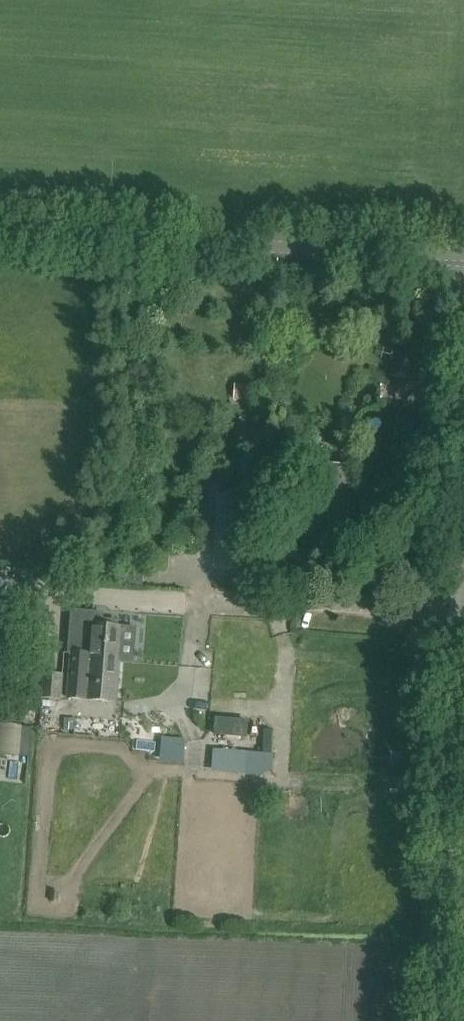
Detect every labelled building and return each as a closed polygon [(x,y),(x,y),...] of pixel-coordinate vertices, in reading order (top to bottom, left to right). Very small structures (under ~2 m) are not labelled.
[(419,410),(423,386),(399,383),(397,399),(405,400),(403,408),(419,410)] [(312,531),(311,543),(345,545),(345,527),(346,527),(347,506),(348,486),(350,466),(316,464),(315,484),(312,531)] [(214,567),(254,569),(259,496),(218,494),(214,567)] [(296,510),(296,499),(282,498),(282,509),(296,510)] [(309,619),(326,617),(324,606),(308,608),(309,619)] [(71,610),(68,652),(71,652),(89,653),(120,656),(122,626),(100,625),(101,619),(95,612),(71,610)] [(45,642),(43,673),(41,698),(61,699),(65,643),(45,642)] [(120,656),(89,653),(71,652),(67,698),(117,701),(120,656)] [(214,746),(215,769),(250,768),(249,745),(214,746)]
